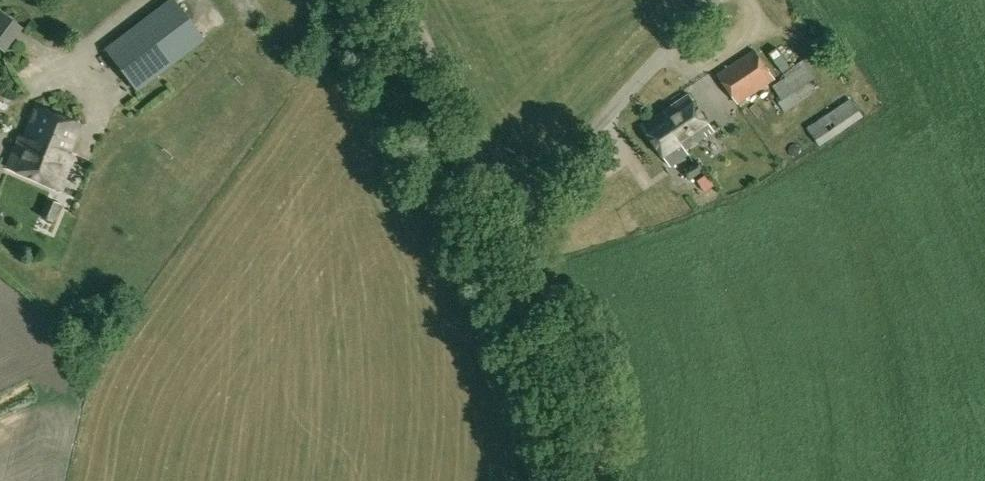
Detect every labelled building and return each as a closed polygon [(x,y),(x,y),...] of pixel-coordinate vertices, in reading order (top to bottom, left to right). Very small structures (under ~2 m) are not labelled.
[(137,91),(203,40),(173,0),(169,0),(105,49),(137,91)] [(4,52),(22,28),(2,14),(0,17),(0,49),(4,52)] [(718,74),(738,103),(774,78),(755,50),(718,74)] [(780,102),(790,117),(800,110),(799,109),(803,106),(800,101),(821,87),(803,59),(783,72),(786,77),(773,86),(782,100),(780,102)] [(802,119),(821,144),(865,116),(846,88),(802,119)] [(643,125),(671,166),(689,154),(686,150),(715,130),(689,93),(643,125)] [(7,169),(59,190),(73,156),(68,154),(79,125),(36,108),(24,140),(19,138),(7,169)] [(686,169),(692,179),(705,170),(699,160),(686,169)] [(415,166),(419,173),(424,170),(420,163),(415,166)] [(39,216),(53,222),(61,203),(46,197),(39,216)]
